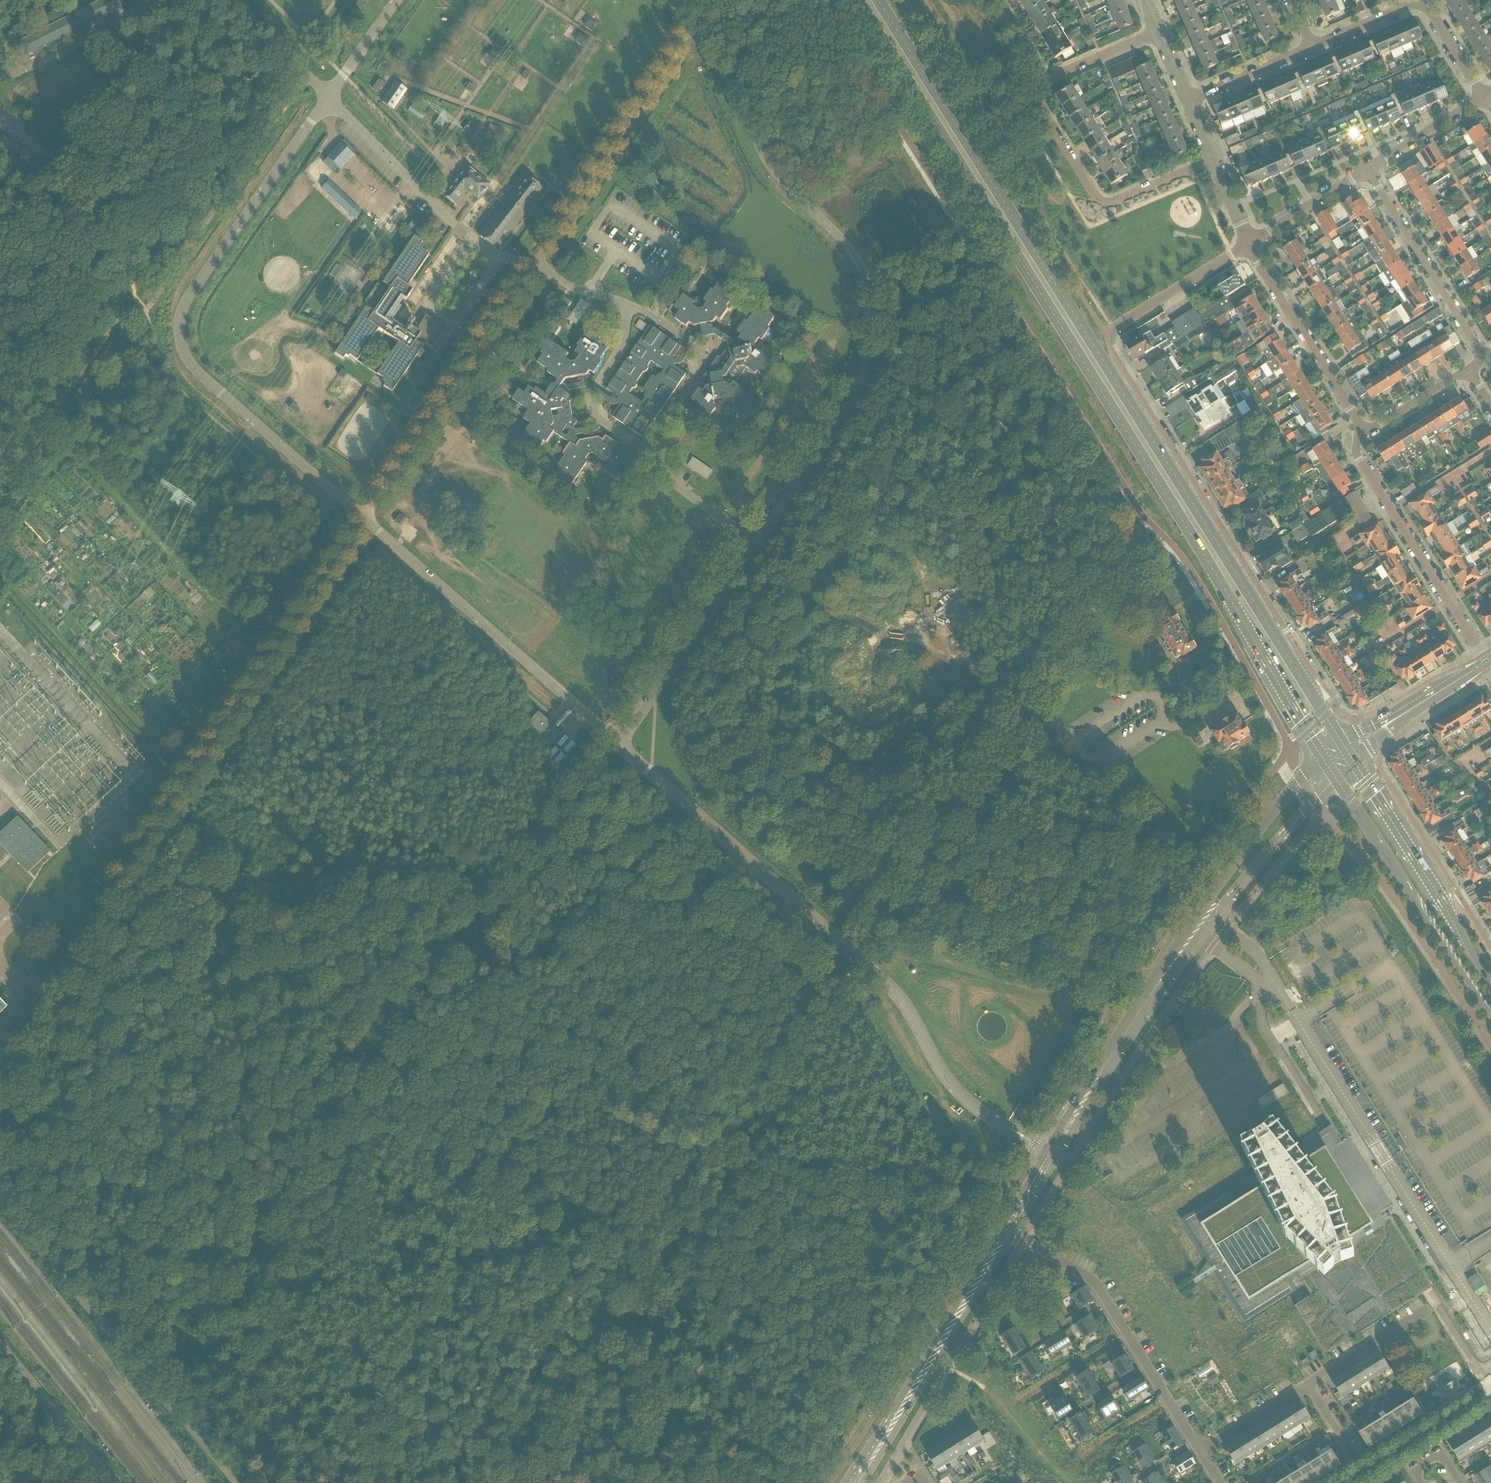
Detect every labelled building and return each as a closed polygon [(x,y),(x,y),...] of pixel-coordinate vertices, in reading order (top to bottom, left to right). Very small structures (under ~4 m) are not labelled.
[(94,21),(121,8),(117,0),(102,0),(19,42),(26,56),(94,21)] [(1022,3),(1029,14),(1045,4),(1052,0),(1027,0),(1022,3)] [(1115,18),(1127,12),(1122,0),(1109,5),(1115,18)] [(1177,3),(1181,15),(1194,9),(1190,0),(1176,0),(1177,3)] [(1252,10),(1264,5),(1262,0),(1248,0),(1252,10)] [(1361,13),(1366,11),(1361,0),(1355,0),(1361,13)] [(1455,15),(1466,8),(1461,0),(1457,0),(1449,5),(1455,15)] [(1334,1),(1322,7),(1327,18),(1339,12),(1334,1)] [(1045,4),(1029,14),(1034,21),(1036,25),(1053,14),(1057,12),(1054,7),(1050,10),(1049,10),(1045,4)] [(1252,10),(1257,21),(1269,16),(1264,5),(1252,10)] [(1455,15),(1461,25),(1472,18),(1466,8),(1455,15)] [(1181,15),(1186,26),(1199,20),(1194,9),(1181,15)] [(1127,12),(1115,18),(1120,30),(1133,25),(1127,12)] [(1036,25),(1043,36),(1059,26),(1055,20),(1056,19),(1053,14),(1036,25)] [(1257,21),(1262,33),(1274,27),(1269,16),(1257,21)] [(1461,25),(1467,35),(1479,28),(1472,18),(1461,25)] [(590,19),(585,26),(592,31),(597,24),(590,19)] [(1089,21),(1087,22),(1090,28),(1095,26),(1093,19),(1092,19),(1089,21)] [(1186,26),(1191,37),(1203,31),(1207,30),(1203,19),(1199,20),(1186,26)] [(1411,22),(1404,27),(1412,43),(1423,38),(1415,22),(1412,24),(1411,22)] [(1043,36),(1050,47),(1066,37),(1063,31),(1062,32),(1059,26),(1043,36)] [(1095,26),(1090,28),(1093,35),(1098,33),(1095,26)] [(1274,27),(1262,33),(1266,44),(1279,39),(1274,27)] [(1401,27),(1394,31),(1401,48),(1412,43),(1404,27),(1402,28),(1401,27)] [(1467,35),(1473,45),(1485,38),(1479,28),(1467,35)] [(1191,37),(1196,48),(1208,42),(1203,31),(1191,37)] [(1390,31),(1384,36),(1391,52),(1401,48),(1394,31),(1391,33),(1390,31)] [(580,33),(575,41),(582,46),(587,38),(580,33)] [(1226,35),(1221,37),(1224,44),(1229,41),(1231,46),(1236,44),(1233,37),(1231,33),(1226,35)] [(1380,36),(1373,40),(1380,57),(1391,52),(1384,36),(1381,37),(1380,36)] [(1066,37),(1050,47),(1056,58),(1056,59),(1072,49),(1072,48),(1068,42),(1069,41),(1066,37)] [(1473,45),(1479,55),(1490,47),(1485,38),(1473,45)] [(1364,43),(1357,47),(1364,64),(1375,59),(1374,56),(1379,54),(1380,57),(1373,40),(1368,43),(1368,42),(1365,44),(1364,43)] [(1196,48),(1200,59),(1213,53),(1208,42),(1196,48)] [(1353,47),(1346,52),(1354,68),(1364,64),(1357,47),(1354,49),(1353,47)] [(1486,65),(1490,61),(1490,48),(1490,47),(1479,55),(1486,65)] [(493,48),(489,53),(494,57),(498,52),(493,48)] [(1343,52),(1336,56),(1343,73),(1354,68),(1346,52),(1344,53),(1343,52)] [(1213,53),(1200,59),(1205,70),(1218,65),(1213,53)] [(1326,59),(1320,63),(1327,80),(1338,75),(1343,73),(1336,56),(1331,59),(1331,58),(1327,60),(1326,59)] [(1136,71),(1137,70),(1142,68),(1136,57),(1131,59),(1136,71)] [(1130,73),(1136,71),(1131,59),(1125,62),(1130,73)] [(1124,76),(1130,73),(1125,62),(1119,64),(1124,76)] [(1316,63),(1309,67),(1317,84),(1318,88),(1329,83),(1327,80),(1320,63),(1317,65),(1316,63)] [(1123,76),(1124,76),(1119,64),(1114,66),(1119,78),(1123,76)] [(1137,70),(1143,83),(1155,78),(1150,65),(1142,68),(1137,70)] [(1119,78),(1114,66),(1108,69),(1113,80),(1118,78),(1119,78)] [(1306,68),(1299,72),(1306,89),(1317,84),(1309,67),(1307,69),(1306,68)] [(525,71),(521,76),(527,79),(530,74),(525,71)] [(1289,75),(1283,79),(1290,95),(1300,91),(1302,97),(1308,94),(1306,89),(1299,72),(1294,75),(1294,74),(1290,76),(1289,75)] [(1439,75),(1428,80),(1430,86),(1437,102),(1440,100),(1441,102),(1448,97),(1441,81),(1439,75)] [(1143,83),(1148,95),(1161,90),(1155,78),(1143,83)] [(371,88),(377,93),(383,83),(377,79),(371,88)] [(1279,79),(1272,83),(1279,100),(1290,95),(1283,79),(1280,81),(1279,79)] [(396,82),(382,101),(393,109),(407,90),(396,82)] [(470,83),(466,88),(471,91),(475,86),(470,83)] [(1268,84),(1262,88),(1269,105),(1279,100),(1272,83),(1269,85),(1268,84)] [(1430,86),(1419,90),(1427,107),(1430,105),(1431,106),(1437,102),(1430,86)] [(1058,98),(1064,108),(1081,98),(1078,93),(1076,95),(1072,89),(1073,88),(1057,98),(1058,98)] [(1252,91),(1246,95),(1253,111),(1256,119),(1266,114),(1265,113),(1271,110),(1269,105),(1262,88),(1257,91),(1256,90),(1253,92),(1252,91)] [(1148,95),(1154,108),(1166,103),(1161,90),(1148,95)] [(1419,90),(1409,95),(1416,111),(1419,109),(1420,111),(1427,107),(1419,90)] [(1396,94),(1391,96),(1400,119),(1409,114),(1410,115),(1416,111),(1409,95),(1399,99),(1396,94)] [(1242,95),(1235,99),(1242,116),(1253,111),(1246,95),(1243,97),(1242,95)] [(1393,103),(1383,107),(1390,123),(1393,122),(1394,123),(1400,119),(1391,96),(1390,96),(1393,103)] [(1064,108),(1071,119),(1086,110),(1082,104),(1084,103),(1081,98),(1064,108)] [(1231,100),(1225,104),(1232,120),(1242,116),(1235,99),(1232,101),(1231,100)] [(1154,108),(1159,120),(1171,115),(1166,103),(1154,108)] [(1232,120),(1225,104),(1222,106),(1221,104),(1214,109),(1221,125),(1232,120)] [(1115,107),(1111,110),(1114,115),(1118,113),(1121,119),(1125,117),(1120,105),(1115,107)] [(1383,107),(1372,112),(1379,128),(1382,126),(1383,128),(1390,123),(1383,107)] [(1086,110),(1071,119),(1078,130),(1095,120),(1098,117),(1096,113),(1094,114),(1090,108),(1086,110)] [(1360,111),(1354,113),(1364,136),(1372,131),(1373,132),(1379,128),(1372,112),(1362,116),(1360,111)] [(1356,120),(1346,124),(1353,140),(1356,138),(1357,140),(1364,136),(1354,113),(1353,113),(1356,120)] [(1159,120),(1164,133),(1177,127),(1171,115),(1159,120)] [(1078,130),(1085,142),(1100,133),(1096,126),(1098,125),(1095,120),(1078,130)] [(1463,137),(1469,148),(1486,137),(1480,126),(1479,126),(1476,121),(1461,130),(1465,136),(1463,137)] [(1317,130),(1320,136),(1327,153),(1335,148),(1336,149),(1343,145),(1336,128),(1333,123),(1317,130)] [(1346,124),(1336,128),(1343,145),(1346,143),(1347,145),(1353,140),(1346,124)] [(499,134),(501,130),(489,125),(487,130),(488,130),(499,134)] [(1164,133),(1170,145),(1182,140),(1177,127),(1164,133)] [(1085,142),(1092,152),(1108,142),(1106,137),(1103,139),(1100,133),(1085,142)] [(1225,139),(1228,146),(1241,141),(1238,134),(1225,139)] [(1262,135),(1252,139),(1254,144),(1264,139),(1262,135)] [(670,136),(663,137),(665,146),(672,144),(670,136)] [(1320,136),(1309,141),(1317,157),(1319,155),(1320,157),(1327,153),(1320,136)] [(1481,155),(1490,148),(1490,144),(1486,137),(1469,148),(1472,152),(1477,149),(1481,155)] [(1123,144),(1125,147),(1136,142),(1134,138),(1123,144)] [(1182,140),(1170,145),(1175,158),(1188,153),(1182,140)] [(1309,141),(1299,145),(1306,162),(1309,160),(1310,161),(1317,157),(1309,141)] [(1092,152),(1099,163),(1113,154),(1109,148),(1111,146),(1108,142),(1092,152)] [(340,143),(327,157),(339,169),(352,155),(340,143)] [(1229,149),(1232,156),(1245,151),(1242,144),(1229,149)] [(1431,144),(1424,149),(1434,165),(1435,166),(1442,161),(1441,159),(1432,145),(1431,144)] [(1444,144),(1438,148),(1447,162),(1453,158),(1444,144)] [(692,145),(684,147),(686,155),(694,154),(692,145)] [(1288,150),(1290,154),(1284,156),(1290,170),(1298,164),(1299,166),(1306,162),(1299,145),(1288,150)] [(1487,165),(1490,163),(1490,148),(1481,155),(1487,165)] [(1136,156),(1135,156),(1142,172),(1148,170),(1141,153),(1136,156)] [(1283,153),(1273,158),(1280,174),(1283,172),(1284,174),(1290,170),(1284,156),(1283,153)] [(1099,163),(1105,174),(1122,164),(1119,159),(1117,160),(1113,154),(1099,163)] [(1150,154),(1146,156),(1149,164),(1154,161),(1150,154)] [(1273,158),(1262,162),(1269,179),(1272,177),(1273,178),(1280,174),(1273,158)] [(1453,158),(1447,162),(1449,166),(1455,162),(1453,158)] [(1262,162),(1252,167),(1259,183),(1262,181),(1263,183),(1269,179),(1262,162)] [(1443,163),(1437,167),(1444,178),(1450,174),(1446,167),(1443,163)] [(1490,177),(1490,163),(1487,165),(1482,168),(1488,179),(1490,177)] [(1122,164),(1105,174),(1112,185),(1111,186),(1128,176),(1127,175),(1126,176),(1123,170),(1125,168),(1122,164)] [(442,194),(455,205),(467,190),(477,198),(489,184),(465,165),(442,194)] [(1415,167),(1402,174),(1409,185),(1421,177),(1426,174),(1420,165),(1415,168),(1415,167)] [(1259,183),(1252,167),(1241,171),(1248,188),(1251,186),(1252,187),(1259,183)] [(479,236),(497,249),(530,205),(529,204),(542,188),(526,177),(514,193),(513,192),(479,236)] [(1409,185),(1415,195),(1428,188),(1421,177),(1409,185)] [(1465,179),(1460,182),(1466,192),(1472,189),(1465,179)] [(1447,184),(1450,188),(1456,184),(1454,180),(1447,184)] [(333,184),(325,192),(353,219),(361,212),(333,184)] [(1415,195),(1422,206),(1434,198),(1428,188),(1415,195)] [(1422,206),(1428,216),(1440,208),(1437,203),(1442,200),(1439,195),(1434,198),(1422,206)] [(1351,221),(1356,218),(1368,210),(1366,206),(1367,205),(1364,200),(1362,201),(1362,200),(1356,204),(1352,198),(1341,204),(1351,221)] [(1478,199),(1473,203),(1479,213),(1485,210),(1478,199)] [(1469,205),(1463,209),(1466,213),(1472,210),(1469,205)] [(1440,208),(1428,216),(1435,226),(1447,219),(1453,215),(1451,212),(1450,212),(1450,211),(1450,210),(1449,209),(1449,207),(1448,206),(1445,206),(1440,208)] [(1358,231),(1363,228),(1375,221),(1368,210),(1356,218),(1359,223),(1355,226),(1358,231)] [(1317,217),(1328,235),(1335,231),(1338,229),(1326,211),(1317,217)] [(1486,224),(1490,220),(1490,218),(1489,216),(1483,219),(1486,224)] [(1435,226),(1441,237),(1453,229),(1447,219),(1435,226)] [(1363,228),(1369,239),(1381,231),(1375,221),(1363,228)] [(1314,232),(1319,241),(1325,237),(1320,228),(1314,232)] [(1441,237),(1448,247),(1460,240),(1464,237),(1461,231),(1456,234),(1453,229),(1441,237)] [(1362,243),(1368,254),(1388,241),(1381,231),(1369,239),(1362,243)] [(1284,248),(1291,259),(1303,251),(1307,249),(1298,234),(1286,241),(1289,245),(1284,248)] [(1489,250),(1490,249),(1490,240),(1489,236),(1482,240),(1489,250)] [(366,308),(335,354),(343,359),(345,356),(348,358),(349,356),(357,361),(378,329),(398,343),(377,374),(384,380),(383,381),(386,383),(383,387),(392,392),(423,346),(415,341),(418,338),(432,348),(446,328),(426,315),(421,323),(419,325),(416,330),(411,327),(410,326),(407,324),(404,329),(387,317),(401,296),(406,300),(413,290),(407,286),(429,255),(421,250),(423,248),(420,246),(422,242),(414,237),(383,283),(390,288),(388,291),(377,283),(364,302),(375,310),(373,313),(366,308)] [(1460,240),(1448,247),(1454,258),(1466,250),(1463,245),(1466,243),(1463,238),(1460,240)] [(1368,254),(1375,264),(1394,252),(1388,241),(1368,254)] [(1332,248),(1325,252),(1329,258),(1332,262),(1338,258),(1336,254),(1332,248)] [(1454,258),(1460,268),(1473,260),(1466,250),(1454,258)] [(1297,269),(1309,262),(1303,251),(1291,259),(1297,269)] [(1347,252),(1342,256),(1348,266),(1354,263),(1347,252)] [(1375,264),(1381,274),(1383,273),(1401,262),(1394,252),(1375,264)] [(1338,258),(1332,262),(1338,272),(1345,268),(1338,258)] [(1309,262),(1297,269),(1304,280),(1320,270),(1316,265),(1313,259),(1309,262)] [(1473,260),(1460,268),(1467,279),(1479,271),(1473,260)] [(1390,283),(1395,280),(1407,272),(1401,262),(1383,273),(1390,283)] [(336,265),(333,270),(338,273),(342,268),(336,265)] [(1304,280),(1310,290),(1322,282),(1326,280),(1320,270),(1304,280)] [(1395,280),(1391,283),(1397,293),(1401,290),(1414,283),(1407,272),(1395,280)] [(1218,288),(1225,298),(1245,285),(1239,274),(1232,278),(1233,279),(1218,288)] [(706,324),(707,324),(713,323),(717,318),(721,321),(728,310),(730,311),(734,305),(730,302),(734,297),(732,295),(737,287),(731,283),(731,284),(728,282),(723,278),(714,291),(712,290),(704,301),(707,303),(703,309),(699,310),(693,306),(695,303),(684,295),(678,303),(676,301),(669,311),(677,317),(675,319),(686,327),(689,323),(694,326),(700,325),(701,325),(701,324),(706,323),(706,324)] [(1351,279),(1346,282),(1352,293),(1357,289),(1351,279)] [(1310,290),(1316,300),(1333,290),(1330,284),(1325,287),(1322,282),(1310,290)] [(1401,290),(1408,301),(1420,293),(1414,283),(1401,290)] [(1364,285),(1361,287),(1365,293),(1367,298),(1373,294),(1370,290),(1368,291),(1364,285)] [(1333,290),(1316,300),(1323,311),(1340,300),(1333,290)] [(1408,301),(1401,305),(1411,321),(1414,319),(1417,317),(1425,312),(1422,307),(1427,304),(1426,303),(1427,302),(1424,297),(1423,298),(1420,293),(1408,301)] [(1241,321),(1243,320),(1261,309),(1253,296),(1240,304),(1241,304),(1235,308),(1239,314),(1237,315),(1241,321)] [(561,302),(569,307),(572,302),(565,297),(561,302)] [(1229,297),(1199,315),(1204,324),(1210,321),(1208,317),(1220,310),(1232,302),(1229,297)] [(567,319),(575,324),(589,304),(581,299),(567,319)] [(1340,300),(1323,311),(1329,321),(1342,313),(1345,311),(1346,311),(1340,300)] [(1364,300),(1358,303),(1365,314),(1370,310),(1364,300)] [(1220,310),(1223,315),(1235,307),(1232,302),(1220,310)] [(1482,313),(1482,312),(1475,317),(1480,324),(1486,320),(1489,326),(1490,325),(1490,307),(1482,313)] [(1438,308),(1421,318),(1425,325),(1429,322),(1429,323),(1442,315),(1438,308)] [(1195,309),(1184,316),(1194,331),(1203,325),(1204,324),(1199,315),(1195,309)] [(1250,333),(1241,338),(1247,348),(1256,342),(1271,333),(1270,332),(1265,324),(1268,321),(1261,309),(1243,320),(1250,333)] [(1220,310),(1208,317),(1210,321),(1212,323),(1216,320),(1222,317),(1224,316),(1223,315),(1220,310)] [(462,332),(470,337),(484,317),(475,311),(462,332)] [(742,350),(737,351),(736,351),(735,352),(734,353),(735,354),(736,362),(739,361),(741,368),(745,367),(746,368),(755,374),(757,372),(764,377),(772,366),(769,365),(774,357),(763,349),(761,352),(755,348),(754,344),(758,338),(761,340),(769,329),(767,327),(774,316),(768,312),(766,316),(764,314),(762,316),(755,311),(747,322),(745,320),(737,332),(738,332),(742,335),(739,340),(740,347),(742,347),(742,350)] [(1342,313),(1329,321),(1336,332),(1348,324),(1353,321),(1349,316),(1349,317),(1345,311),(1342,313)] [(1184,316),(1172,323),(1175,327),(1177,332),(1182,338),(1194,331),(1184,316)] [(1222,317),(1216,320),(1219,325),(1225,322),(1222,317)] [(1417,321),(1411,325),(1414,330),(1415,330),(1415,331),(1421,327),(1425,325),(1421,318),(1417,321)] [(635,327),(644,332),(648,326),(640,320),(635,327)] [(1336,332),(1342,342),(1359,332),(1353,321),(1348,324),(1336,332)] [(701,325),(700,325),(702,332),(702,337),(715,335),(728,344),(728,346),(721,357),(719,356),(701,383),(707,387),(713,385),(714,387),(719,386),(718,385),(726,383),(731,387),(734,382),(736,384),(746,368),(745,367),(741,368),(739,361),(736,362),(735,354),(734,353),(735,352),(736,351),(737,351),(742,350),(742,347),(740,347),(739,340),(735,337),(732,341),(716,329),(714,330),(713,328),(713,327),(713,326),(712,326),(711,326),(711,325),(707,326),(707,324),(706,324),(706,323),(701,324),(701,325)] [(1182,338),(1172,344),(1177,351),(1207,330),(1203,325),(1182,338)] [(1411,325),(1401,332),(1404,337),(1415,331),(1415,330),(1414,330),(1411,325)] [(617,399),(618,403),(620,405),(612,417),(643,438),(686,374),(674,366),(676,364),(675,360),(673,358),(681,347),(650,326),(607,388),(608,390),(619,397),(617,399)] [(1449,326),(1433,336),(1443,354),(1454,347),(1448,338),(1454,334),(1449,326)] [(1168,340),(1171,345),(1172,344),(1182,338),(1175,327),(1164,334),(1168,340)] [(1146,354),(1159,346),(1168,340),(1164,334),(1147,344),(1142,336),(1142,337),(1137,329),(1126,336),(1131,344),(1126,347),(1126,346),(1125,347),(1127,349),(1126,350),(1128,354),(1129,353),(1134,360),(1134,359),(1145,352),(1146,354)] [(573,418),(570,402),(571,401),(572,401),(572,400),(572,399),(572,398),(572,397),(572,396),(571,396),(564,391),(567,385),(563,383),(566,379),(587,375),(590,371),(594,374),(602,362),(600,361),(609,348),(599,341),(601,338),(591,330),(587,336),(585,335),(578,346),(579,347),(575,353),(580,356),(576,362),(572,362),(566,359),(569,354),(547,339),(540,349),(543,351),(540,356),(536,362),(549,370),(548,372),(558,380),(555,385),(553,384),(546,394),(537,388),(535,391),(530,387),(525,394),(520,390),(511,402),(518,407),(520,405),(529,411),(524,419),(532,424),(520,441),(530,448),(534,442),(541,447),(545,441),(547,443),(554,433),(570,443),(563,454),(565,455),(557,466),(560,468),(552,479),(561,484),(565,479),(572,484),(587,462),(585,460),(589,454),(593,453),(599,457),(596,462),(601,466),(600,467),(612,475),(613,474),(618,477),(620,475),(631,482),(636,474),(635,473),(642,463),(625,451),(624,453),(620,451),(621,449),(616,446),(617,444),(606,436),(603,440),(599,437),(580,440),(577,438),(576,435),(570,431),(567,436),(562,432),(568,424),(573,428),(576,423),(577,422),(577,421),(576,420),(576,419),(575,419),(574,418),(573,418)] [(1359,332),(1342,342),(1349,353),(1354,350),(1357,355),(1370,347),(1367,342),(1361,345),(1358,340),(1362,337),(1359,332)] [(1259,344),(1270,362),(1287,351),(1280,340),(1279,341),(1275,334),(1259,344)] [(1422,343),(1426,348),(1433,360),(1443,354),(1433,336),(1422,343)] [(1390,338),(1380,345),(1384,351),(1394,344),(1390,338)] [(1171,345),(1168,340),(1159,346),(1162,351),(1171,345)] [(1422,343),(1411,349),(1415,355),(1423,367),(1433,360),(1426,348),(1422,343)] [(1266,364),(1261,368),(1267,378),(1272,375),(1281,369),(1294,362),(1287,351),(1270,362),(1266,364)] [(573,362),(577,356),(572,352),(567,358),(573,362)] [(1244,354),(1237,359),(1241,364),(1248,360),(1244,354)] [(1166,355),(1149,366),(1151,369),(1159,381),(1176,371),(1168,358),(1166,355)] [(1402,355),(1391,362),(1402,380),(1413,373),(1405,361),(1402,355)] [(1415,355),(1405,361),(1413,373),(1423,367),(1415,355)] [(1230,359),(1219,367),(1222,371),(1233,364),(1230,359)] [(1222,371),(1211,378),(1215,385),(1225,379),(1224,378),(1240,368),(1236,362),(1233,364),(1222,371)] [(1287,379),(1300,372),(1294,362),(1281,369),(1284,374),(1279,377),(1282,382),(1287,379)] [(1391,362),(1381,369),(1392,386),(1402,380),(1391,362)] [(1176,371),(1159,381),(1167,394),(1170,392),(1171,395),(1185,386),(1189,392),(1197,387),(1217,374),(1213,368),(1197,376),(1186,379),(1184,383),(1176,371)] [(1381,369),(1371,375),(1382,393),(1392,386),(1381,369)] [(1287,379),(1281,383),(1288,393),(1294,390),(1306,382),(1300,372),(1287,379)] [(1382,393),(1371,375),(1370,374),(1360,381),(1356,374),(1349,378),(1360,397),(1367,393),(1371,400),(1382,393)] [(717,400),(721,400),(727,404),(725,407),(736,414),(738,413),(751,421),(754,416),(755,416),(756,413),(757,413),(761,407),(753,402),(755,400),(749,396),(751,393),(745,389),(745,390),(736,384),(734,382),(731,387),(726,383),(718,385),(719,386),(714,387),(713,385),(707,387),(703,392),(699,389),(691,400),(694,402),(688,410),(699,417),(701,415),(708,420),(716,408),(713,406),(717,400)] [(1294,390),(1300,400),(1313,392),(1306,382),(1294,390)] [(1196,397),(1187,402),(1196,416),(1220,401),(1225,397),(1217,385),(1215,385),(1212,388),(1211,387),(1196,397)] [(1294,404),(1300,415),(1319,403),(1313,392),(1300,400),(1294,404)] [(1262,403),(1256,393),(1246,400),(1252,410),(1262,403)] [(368,394),(364,400),(372,405),(375,399),(368,394)] [(1460,398),(1450,404),(1458,417),(1469,410),(1471,414),(1472,413),(1477,410),(1469,398),(1463,402),(1460,398)] [(1220,401),(1196,416),(1200,422),(1199,422),(1200,425),(1201,424),(1204,429),(1228,414),(1220,401)] [(293,403),(288,408),(295,414),(300,409),(293,403)] [(1310,423),(1326,413),(1319,403),(1300,415),(1306,425),(1310,423)] [(1450,404),(1439,411),(1447,423),(1452,420),(1455,425),(1457,424),(1460,430),(1464,428),(1461,422),(1458,417),(1450,404)] [(1271,412),(1274,417),(1280,413),(1277,409),(1271,412)] [(1439,411),(1429,417),(1439,433),(1440,435),(1439,435),(1443,441),(1447,438),(1444,432),(1450,428),(1439,411)] [(1326,413),(1310,423),(1319,437),(1328,431),(1326,427),(1332,423),(1326,413)] [(1429,417),(1419,424),(1426,436),(1429,440),(1435,435),(1443,447),(1446,445),(1443,441),(1439,435),(1440,435),(1439,433),(1429,417)] [(1419,424),(1408,430),(1424,455),(1429,452),(1425,445),(1421,439),(1426,436),(1419,424)] [(1211,440),(1215,446),(1227,438),(1227,439),(1236,434),(1232,427),(1211,440)] [(1408,430),(1398,437),(1406,449),(1411,458),(1416,455),(1418,458),(1424,455),(1408,430)] [(1473,442),(1478,451),(1490,443),(1490,431),(1473,442)] [(1398,437),(1388,443),(1404,470),(1410,466),(1401,452),(1406,449),(1398,437)] [(1227,438),(1215,446),(1219,453),(1231,445),(1227,439),(1227,438)] [(1318,442),(1311,447),(1313,450),(1319,460),(1331,453),(1325,442),(1320,445),(1318,442)] [(1404,470),(1388,443),(1377,450),(1385,462),(1389,459),(1397,472),(1403,468),(1404,470)] [(1207,480),(1208,481),(1231,467),(1236,464),(1228,451),(1218,457),(1216,454),(1210,457),(1204,462),(1205,464),(1199,467),(1204,475),(1204,477),(1206,480),(1207,480)] [(1319,460),(1310,466),(1312,469),(1316,469),(1320,475),(1326,471),(1338,463),(1331,453),(1319,460)] [(707,479),(713,471),(693,457),(687,466),(707,479)] [(1326,471),(1320,475),(1323,479),(1326,485),(1344,473),(1338,463),(1326,471)] [(1208,481),(1216,494),(1235,483),(1235,482),(1232,478),(1236,475),(1231,467),(1208,481)] [(1433,472),(1424,478),(1427,483),(1436,477),(1433,472)] [(1344,473),(1326,485),(1333,496),(1351,484),(1344,473)] [(1235,483),(1216,494),(1217,496),(1217,497),(1218,500),(1220,501),(1225,509),(1231,506),(1232,507),(1245,499),(1244,497),(1248,494),(1239,480),(1235,482),(1235,483)] [(1398,488),(1404,498),(1417,490),(1411,480),(1398,488)] [(1285,483),(1275,490),(1279,496),(1289,489),(1285,483)] [(1408,504),(1415,515),(1435,503),(1431,497),(1440,492),(1437,486),(1408,504)] [(1465,494),(1467,498),(1475,493),(1473,489),(1465,494)] [(1247,498),(1251,505),(1263,497),(1259,490),(1247,498)] [(1357,521),(1368,514),(1369,513),(1355,492),(1343,499),(1357,521)] [(1305,493),(1299,497),(1304,504),(1310,500),(1305,493)] [(1475,493),(1467,498),(1469,501),(1477,496),(1475,493)] [(1454,501),(1456,504),(1464,499),(1462,496),(1454,501)] [(1304,504),(1303,505),(1307,512),(1308,511),(1311,516),(1320,511),(1312,499),(1310,500),(1304,504)] [(1464,499),(1456,504),(1459,508),(1467,503),(1464,499)] [(1293,532),(1291,533),(1298,543),(1308,536),(1310,538),(1346,515),(1338,503),(1309,521),(1293,532)] [(1420,526),(1421,527),(1439,515),(1438,515),(1432,506),(1435,503),(1415,515),(1422,525),(1420,526)] [(1244,520),(1249,528),(1276,512),(1273,507),(1264,512),(1261,506),(1245,516),(1245,517),(1244,520)] [(1479,515),(1481,519),(1489,514),(1487,510),(1479,515)] [(1276,512),(1249,528),(1250,529),(1249,531),(1251,535),(1253,536),(1257,542),(1263,538),(1264,540),(1272,535),(1272,534),(1274,533),(1274,531),(1275,530),(1271,525),(1274,523),(1270,517),(1276,513),(1276,512)] [(1288,526),(1292,532),(1308,521),(1303,512),(1296,516),(1298,519),(1288,526)] [(1361,526),(1371,519),(1368,514),(1357,521),(1361,526)] [(1481,519),(1483,522),(1490,518),(1490,517),(1489,514),(1481,519)] [(1421,527),(1427,537),(1446,526),(1439,515),(1421,527)] [(1467,523),(1469,526),(1477,521),(1475,518),(1467,523)] [(1477,521),(1469,526),(1471,530),(1479,525),(1477,521)] [(1446,526),(1427,537),(1428,538),(1430,536),(1436,546),(1452,536),(1458,533),(1452,522),(1446,526)] [(1363,540),(1366,546),(1386,534),(1379,523),(1350,540),(1354,546),(1363,540)] [(1375,555),(1393,544),(1393,543),(1392,544),(1386,534),(1366,546),(1370,544),(1376,554),(1375,555)] [(1440,558),(1441,559),(1459,547),(1452,536),(1436,546),(1443,557),(1440,558)] [(1331,538),(1318,547),(1322,553),(1335,544),(1331,538)] [(1483,547),(1490,542),(1489,538),(1481,543),(1483,547)] [(1375,555),(1382,566),(1400,554),(1393,544),(1375,555)] [(1257,562),(1264,574),(1279,565),(1282,568),(1292,562),(1282,546),(1257,562)] [(1441,559),(1447,569),(1466,558),(1459,547),(1441,559)] [(1382,566),(1388,576),(1404,566),(1398,556),(1400,555),(1400,554),(1382,566)] [(1449,569),(1455,579),(1475,567),(1474,567),(1471,569),(1465,559),(1466,558),(1447,569),(1448,570),(1449,569)] [(1351,565),(1353,569),(1361,564),(1359,560),(1351,565)] [(1361,564),(1353,569),(1355,572),(1363,567),(1361,564)] [(1388,576),(1395,587),(1413,576),(1413,575),(1411,577),(1404,566),(1388,576)] [(1475,567),(1455,579),(1462,590),(1490,573),(1487,567),(1478,573),(1475,567)] [(1280,590),(1283,595),(1298,586),(1292,577),(1296,575),(1298,577),(1302,574),(1299,569),(1294,572),(1280,581),(1284,587),(1280,590)] [(1343,576),(1340,579),(1341,581),(1349,576),(1347,573),(1343,575),(1343,576)] [(1395,587),(1402,598),(1420,586),(1413,576),(1395,587)] [(1364,586),(1367,590),(1375,585),(1372,581),(1364,586)] [(1375,585),(1367,590),(1369,594),(1377,589),(1375,585)] [(1289,602),(1292,607),(1315,592),(1312,587),(1307,590),(1308,593),(1305,595),(1303,593),(1302,593),(1298,586),(1283,595),(1288,603),(1289,602)] [(1406,610),(1425,598),(1419,587),(1420,587),(1420,586),(1402,598),(1403,597),(1409,607),(1406,610)] [(140,595),(146,601),(155,593),(149,587),(140,595)] [(1294,612),(1298,619),(1313,610),(1309,603),(1310,603),(1308,601),(1312,598),(1313,600),(1318,597),(1315,592),(1292,607),(1295,611),(1294,612)] [(1360,592),(1354,596),(1358,602),(1364,598),(1360,592)] [(1425,598),(1406,610),(1413,621),(1432,609),(1425,598)] [(1374,610),(1368,599),(1352,609),(1359,620),(1374,610)] [(1378,608),(1380,611),(1388,606),(1386,603),(1378,608)] [(1489,609),(1483,613),(1477,603),(1472,606),(1485,628),(1489,625),(1490,628),(1490,612),(1489,609)] [(1388,606),(1380,611),(1382,615),(1390,610),(1388,606)] [(1313,610),(1298,619),(1302,625),(1306,623),(1310,629),(1329,616),(1326,611),(1321,615),(1322,617),(1318,619),(1313,610)] [(1160,638),(1163,644),(1185,630),(1180,622),(1179,620),(1179,618),(1177,615),(1175,615),(1174,613),(1161,621),(1162,623),(1155,627),(1162,637),(1160,638)] [(1397,624),(1400,629),(1406,625),(1402,620),(1397,624)] [(1443,637),(1437,641),(1446,655),(1453,651),(1452,649),(1456,646),(1442,625),(1437,628),(1443,637)] [(1320,645),(1316,647),(1319,653),(1334,644),(1338,642),(1333,635),(1338,632),(1335,627),(1324,634),(1316,639),(1320,645)] [(1185,630),(1163,644),(1167,651),(1170,649),(1176,659),(1182,655),(1183,657),(1196,649),(1195,647),(1195,645),(1193,642),(1191,641),(1190,639),(1185,630)] [(1425,635),(1421,638),(1435,661),(1445,654),(1446,656),(1446,655),(1437,641),(1431,645),(1425,635)] [(1422,651),(1416,654),(1424,667),(1435,661),(1421,638),(1416,641),(1422,651)] [(1399,641),(1394,644),(1399,652),(1404,649),(1399,641)] [(1151,646),(1153,650),(1160,646),(1157,642),(1151,646)] [(1334,644),(1319,653),(1324,661),(1325,660),(1327,664),(1342,655),(1351,649),(1348,645),(1343,648),(1344,650),(1341,652),(1339,650),(1338,651),(1334,644)] [(1160,646),(1153,650),(1157,655),(1163,651),(1160,646)] [(1399,652),(1405,661),(1414,676),(1415,675),(1414,674),(1424,667),(1416,654),(1410,658),(1404,648),(1404,649),(1399,652)] [(1342,655),(1327,664),(1331,669),(1330,670),(1334,676),(1348,667),(1345,661),(1345,660),(1344,658),(1348,656),(1349,658),(1354,655),(1351,649),(1342,655)] [(1414,676),(1405,661),(1400,665),(1394,655),(1389,658),(1402,680),(1406,677),(1408,680),(1414,676)] [(1348,667),(1334,676),(1338,683),(1339,682),(1342,687),(1356,678),(1365,673),(1362,667),(1357,670),(1358,672),(1354,675),(1353,672),(1352,673),(1348,667)] [(1356,678),(1342,687),(1344,691),(1343,692),(1348,699),(1363,690),(1358,683),(1359,683),(1358,680),(1361,678),(1363,680),(1368,677),(1365,673),(1356,678)] [(1363,690),(1348,699),(1352,705),(1356,703),(1359,708),(1370,702),(1379,696),(1376,691),(1371,694),(1372,697),(1368,699),(1363,690)] [(1475,703),(1483,715),(1489,711),(1490,714),(1490,702),(1487,697),(1483,699),(1482,697),(1474,701),(1475,703)] [(1475,703),(1465,709),(1479,732),(1484,729),(1477,719),(1483,715),(1475,703)] [(1465,709),(1455,716),(1462,728),(1469,725),(1475,734),(1479,732),(1465,709)] [(558,734),(544,722),(538,716),(527,728),(546,747),(558,734)] [(1211,732),(1212,733),(1218,743),(1222,741),(1228,749),(1230,748),(1231,750),(1237,746),(1236,744),(1238,743),(1238,742),(1249,735),(1249,734),(1249,733),(1249,732),(1249,731),(1249,730),(1248,729),(1248,728),(1247,728),(1246,727),(1244,727),(1244,726),(1243,726),(1237,716),(1230,720),(1230,719),(1222,724),(1222,725),(1211,732)] [(1443,721),(1451,735),(1458,745),(1462,742),(1456,732),(1462,728),(1455,716),(1444,722),(1443,721)] [(1446,739),(1451,735),(1443,721),(1436,725),(1438,728),(1434,730),(1436,734),(1441,742),(1447,752),(1452,749),(1446,739)] [(1389,764),(1392,770),(1407,761),(1402,752),(1405,750),(1406,752),(1411,749),(1409,744),(1399,750),(1389,756),(1393,762),(1389,764)] [(1431,756),(1421,762),(1424,766),(1425,767),(1434,761),(1434,760),(1431,756)] [(1398,777),(1401,781),(1424,766),(1421,762),(1416,765),(1417,767),(1414,770),(1412,767),(1411,768),(1407,761),(1392,770),(1397,778),(1398,777)] [(1403,787),(1407,793),(1421,784),(1418,778),(1419,778),(1417,775),(1421,773),(1422,775),(1427,772),(1424,766),(1401,781),(1404,786),(1403,787)] [(1475,773),(1478,779),(1484,775),(1480,770),(1475,773)] [(1412,799),(1415,804),(1438,790),(1435,784),(1430,788),(1431,790),(1427,792),(1426,789),(1425,790),(1421,784),(1407,793),(1411,800),(1412,799)] [(1417,809),(1421,816),(1436,807),(1431,800),(1432,800),(1431,797),(1435,795),(1436,797),(1441,794),(1438,790),(1415,804),(1418,808),(1417,809)] [(1484,806),(1474,812),(1477,817),(1487,811),(1484,806)] [(1436,807),(1421,816),(1425,822),(1429,820),(1433,825),(1443,819),(1452,814),(1449,809),(1444,812),(1445,814),(1441,816),(1436,807)] [(21,865),(28,873),(30,871),(48,854),(51,852),(51,851),(32,830),(30,828),(18,816),(0,833),(0,843),(10,853),(13,856),(21,865)] [(1448,841),(1444,844),(1448,850),(1463,841),(1457,832),(1461,830),(1462,831),(1467,828),(1464,824),(1455,829),(1445,835),(1448,841)] [(1454,857),(1456,861),(1479,847),(1476,842),(1472,845),(1473,847),(1469,849),(1468,847),(1467,848),(1463,841),(1448,850),(1453,857),(1454,857)] [(1458,866),(1463,873),(1477,864),(1473,858),(1474,857),(1472,855),(1476,852),(1478,855),(1482,852),(1479,847),(1456,861),(1459,866),(1458,866)] [(1463,873),(1467,880),(1471,877),(1474,883),(1484,877),(1490,872),(1490,867),(1490,866),(1485,869),(1487,871),(1483,873),(1477,864),(1463,873)] [(1486,910),(1490,906),(1490,890),(1482,895),(1486,901),(1482,904),(1486,910)] [(1258,1097),(1262,1106),(1288,1094),(1284,1085),(1258,1097)] [(1186,1221),(1246,1316),(1290,1289),(1284,1279),(1296,1272),(1311,1295),(1294,1305),(1325,1354),(1330,1351),(1432,1287),(1331,1125),(1320,1132),(1291,1150),(1274,1128),(1263,1136),(1264,1138),(1255,1144),(1254,1142),(1241,1148),(1247,1159),(1251,1168),(1254,1173),(1240,1182),(1248,1195),(1236,1202),(1230,1193),(1186,1221)] [(1101,1158),(1091,1164),(1102,1180),(1111,1173),(1101,1158)] [(1455,1276),(1490,1332),(1490,1253),(1455,1276)] [(1086,1287),(1071,1296),(1080,1310),(1095,1301),(1086,1287)] [(1090,1316),(1075,1325),(1084,1339),(1099,1330),(1090,1316)] [(1014,1329),(1002,1336),(1014,1356),(1026,1348),(1014,1329)] [(1064,1332),(1044,1345),(1052,1357),(1072,1344),(1064,1332)] [(1373,1355),(1369,1357),(1380,1375),(1382,1373),(1383,1373),(1389,1369),(1378,1351),(1378,1352),(1373,1355),(1373,1354),(1372,1354),(1373,1355)] [(1032,1352),(1020,1359),(1032,1380),(1044,1372),(1032,1352)] [(1126,1355),(1111,1364),(1121,1378),(1135,1369),(1126,1355)] [(1360,1363),(1371,1381),(1380,1375),(1369,1357),(1365,1360),(1364,1359),(1364,1360),(1360,1363)] [(1354,1366),(1350,1369),(1361,1387),(1371,1381),(1360,1363),(1359,1363),(1355,1366),(1354,1365),(1354,1366)] [(1346,1372),(1341,1375),(1352,1392),(1361,1387),(1350,1369),(1346,1371),(1345,1371),(1346,1372)] [(1088,1370),(1076,1378),(1089,1398),(1101,1390),(1088,1370)] [(1215,1373),(1211,1376),(1215,1383),(1219,1380),(1215,1373)] [(1446,1374),(1439,1379),(1440,1390),(1448,1393),(1455,1389),(1456,1380),(1446,1374)] [(1332,1381),(1342,1398),(1343,1398),(1352,1392),(1341,1375),(1337,1377),(1337,1376),(1336,1377),(1337,1377),(1332,1381)] [(1142,1376),(1122,1389),(1130,1402),(1150,1389),(1142,1376)] [(1063,1397),(1050,1405),(1059,1420),(1072,1411),(1073,1411),(1073,1410),(1064,1396),(1063,1397)] [(1112,1396),(1097,1406),(1106,1420),(1121,1411),(1112,1396)] [(1411,1401),(1403,1406),(1412,1421),(1415,1419),(1416,1419),(1416,1418),(1422,1414),(1423,1414),(1417,1405),(1413,1399),(1411,1401)] [(1294,1404),(1290,1407),(1301,1424),(1310,1418),(1299,1401),(1294,1404),(1294,1403),(1293,1404),(1294,1404)] [(1372,1406),(1367,1409),(1371,1414),(1375,1411),(1372,1406)] [(1403,1406),(1392,1413),(1401,1428),(1405,1425),(1405,1426),(1406,1425),(1405,1425),(1412,1421),(1403,1406)] [(1285,1410),(1281,1412),(1292,1430),(1301,1424),(1290,1407),(1286,1409),(1285,1409),(1285,1410)] [(1082,1412),(1069,1420),(1082,1440),(1094,1433),(1082,1412)] [(1275,1416),(1272,1418),(1282,1436),(1292,1430),(1281,1412),(1276,1415),(1275,1415),(1275,1416)] [(1392,1413),(1381,1420),(1390,1434),(1396,1430),(1397,1431),(1397,1430),(1401,1428),(1392,1413)] [(1267,1421),(1262,1424),(1273,1442),(1282,1436),(1272,1418),(1267,1421),(1267,1420),(1267,1421)] [(1381,1420),(1370,1427),(1379,1441),(1383,1439),(1384,1439),(1384,1438),(1387,1436),(1390,1434),(1381,1420)] [(1476,1426),(1488,1445),(1490,1444),(1490,1429),(1485,1420),(1480,1423),(1480,1422),(1480,1423),(1476,1426)] [(968,1427),(964,1429),(971,1440),(975,1447),(976,1446),(984,1441),(980,1434),(973,1424),(968,1427),(968,1426),(967,1427),(968,1427)] [(1257,1427),(1253,1430),(1264,1447),(1273,1442),(1262,1424),(1258,1427),(1257,1426),(1257,1427)] [(1171,1425),(1155,1435),(1159,1442),(1164,1439),(1166,1443),(1161,1446),(1166,1454),(1182,1444),(1171,1425)] [(1471,1428),(1467,1431),(1479,1451),(1488,1445),(1476,1426),(1472,1428),(1471,1428)] [(1370,1427),(1359,1433),(1363,1440),(1367,1447),(1368,1448),(1375,1444),(1376,1444),(1375,1444),(1379,1441),(1370,1427)] [(959,1433),(955,1435),(961,1446),(966,1453),(967,1452),(975,1447),(971,1440),(964,1429),(959,1432),(958,1432),(959,1433)] [(1249,1432),(1244,1436),(1255,1453),(1264,1447),(1253,1430),(1249,1432),(1248,1432),(1249,1432)] [(1462,1435),(1458,1437),(1470,1457),(1479,1451),(1467,1431),(1462,1434),(1461,1434),(1462,1435)] [(950,1438),(945,1441),(952,1452),(956,1459),(958,1458),(966,1453),(961,1446),(955,1435),(951,1438),(950,1437),(950,1438)] [(1239,1439),(1234,1441),(1245,1459),(1255,1453),(1244,1436),(1239,1438),(1238,1438),(1239,1439)] [(1453,1440),(1448,1443),(1460,1463),(1470,1457),(1458,1437),(1454,1440),(1453,1439),(1453,1440)] [(1140,1440),(1126,1448),(1130,1455),(1133,1453),(1136,1458),(1134,1460),(1140,1470),(1154,1462),(1140,1440)] [(940,1444),(936,1447),(943,1458),(947,1464),(949,1463),(956,1459),(952,1452),(945,1441),(941,1444),(940,1443),(940,1444)] [(1225,1447),(1236,1465),(1245,1459),(1234,1441),(1231,1444),(1230,1443),(1230,1444),(1225,1447)] [(932,1449),(927,1453),(938,1470),(940,1469),(947,1464),(943,1458),(936,1447),(932,1449),(931,1449),(932,1449)] [(1331,1451),(1321,1457),(1330,1472),(1333,1470),(1334,1470),(1334,1469),(1340,1465),(1341,1465),(1339,1462),(1331,1451)] [(1189,1453),(1167,1467),(1176,1481),(1183,1477),(1181,1474),(1186,1471),(1188,1474),(1198,1467),(1189,1453)] [(1321,1457),(1310,1464),(1319,1479),(1323,1476),(1323,1477),(1324,1477),(1323,1476),(1330,1472),(1321,1457)] [(1299,1471),(1307,1482),(1312,1482),(1314,1482),(1315,1482),(1315,1481),(1319,1479),(1310,1464),(1299,1471)] [(1106,1474),(1110,1481),(1114,1478),(1116,1482),(1115,1482),(1132,1482),(1120,1465),(1106,1474)] [(1476,1476),(1476,1477),(1477,1476),(1481,1482),(1489,1482),(1490,1482),(1490,1467),(1484,1471),(1480,1474),(1476,1476)] [(1288,1478),(1291,1482),(1307,1482),(1299,1471),(1288,1478)] [(1142,1482),(1143,1482),(1165,1482),(1158,1472),(1142,1482)] [(1389,1480),(1391,1482),(1404,1482),(1398,1474),(1393,1477),(1389,1480)]
